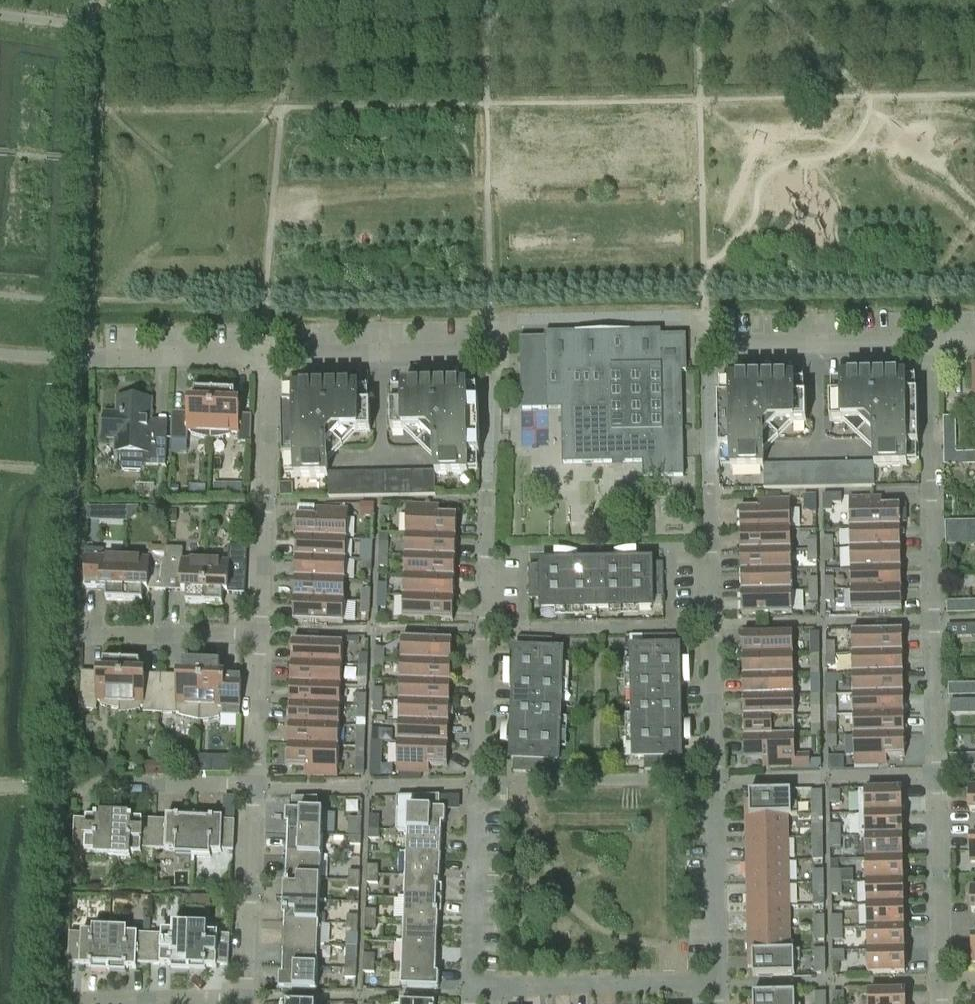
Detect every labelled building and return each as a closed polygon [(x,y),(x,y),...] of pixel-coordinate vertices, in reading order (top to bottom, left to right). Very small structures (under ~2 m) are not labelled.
[(545,338),(520,339),(522,410),(562,409),(563,464),(643,462),(643,477),(684,477),(682,372),(687,372),(687,336),(662,336),(661,331),(545,333),(545,338)] [(918,395),(906,395),(906,377),(841,379),(842,397),(830,397),(830,423),(860,423),(874,437),(875,463),(875,466),(907,466),(907,448),(919,447),(918,395)] [(807,424),(806,397),(795,398),(794,379),(730,381),(730,399),(718,399),(719,451),(731,451),(732,469),(764,468),(764,465),(764,439),(777,425),(807,424)] [(467,386),(403,387),(403,405),(391,405),(392,432),(421,432),(435,445),(436,471),(436,475),(469,474),(468,456),(480,456),(479,404),(467,404),(467,386)] [(359,406),(358,388),(294,389),(295,407),(283,407),(284,460),(296,459),(296,477),(328,477),(328,474),(329,474),(328,447),(342,433),(371,432),(371,406),(359,406)] [(211,440),(213,391),(195,390),(195,402),(189,402),(189,413),(173,412),(172,440),(188,441),(189,432),(192,432),(192,435),(197,437),(199,437),(204,439),(207,439),(211,440)] [(236,392),(213,391),(211,440),(215,440),(220,439),(224,439),(229,437),(232,437),(232,434),(239,434),(239,443),(251,444),(253,416),(240,415),(241,404),(235,404),(236,392)] [(106,414),(104,439),(122,440),(121,468),(123,472),(142,473),(145,470),(145,466),(166,467),(168,439),(151,438),(153,400),(118,399),(117,414),(106,414)] [(946,449),(958,449),(957,416),(945,416),(946,449)] [(956,454),(944,454),(944,467),(974,466),(974,455),(956,455),(956,454)] [(850,463),(838,464),(838,487),(850,487),(850,463)] [(862,463),(850,463),(850,487),(863,487),(862,463)] [(875,463),(862,463),(863,487),(875,487),(875,466),(875,463)] [(801,464),(789,465),(789,488),(802,488),(801,464)] [(813,464),(801,464),(802,488),(814,488),(813,464)] [(826,464),(813,464),(814,488),(826,488),(826,464)] [(838,464),(826,464),(826,488),(838,487),(838,464)] [(764,468),(765,489),(777,489),(777,465),(764,465),(764,468)] [(789,465),(777,465),(777,489),(789,488),(789,465)] [(436,471),(423,472),(424,495),(436,495),(436,475),(436,471)] [(388,472),(376,473),(376,496),(388,496),(388,472)] [(400,472),(388,472),(388,496),(400,496),(400,472)] [(412,472),(400,472),(400,496),(412,496),(412,472)] [(412,496),(424,495),(423,472),(412,472),(412,496)] [(328,477),(329,497),(341,497),(340,473),(329,474),(328,474),(328,477)] [(352,473),(340,473),(341,497),(352,497),(352,473)] [(364,473),(352,473),(352,497),(364,497),(364,473)] [(376,473),(364,473),(364,497),(376,496),(376,473)] [(214,504),(226,504),(226,485),(214,485),(214,504)] [(288,486),(280,487),(280,497),(292,496),(292,489),(288,486)] [(833,496),(823,497),(823,509),(833,509),(833,496)] [(807,497),(807,510),(817,510),(817,497),(807,497)] [(874,499),(850,499),(850,529),(901,528),(901,524),(907,523),(906,511),(900,511),(900,506),(874,506),(874,499)] [(741,531),(791,530),(791,501),(766,501),(766,508),(741,509),(741,531)] [(361,505),(361,518),(373,518),(374,505),(361,505)] [(408,506),(406,536),(457,538),(458,515),(432,514),(432,507),(408,506)] [(88,508),(88,520),(100,520),(100,508),(88,508)] [(298,516),(297,538),(348,540),(349,510),(324,509),(324,517),(298,516)] [(381,509),(380,521),(389,521),(390,509),(381,509)] [(176,522),(177,513),(167,513),(167,522),(176,522)] [(947,520),(947,543),(974,542),(974,519),(947,520)] [(901,528),(850,529),(851,549),(901,549),(901,528)] [(792,551),(791,530),(741,531),(741,552),(792,551)] [(457,538),(406,536),(406,556),(456,558),(457,538)] [(348,540),(297,538),(296,559),(347,561),(348,540)] [(808,550),(817,550),(817,538),(808,539),(808,550)] [(824,550),(834,550),(834,538),(824,538),(824,550)] [(379,544),(379,555),(388,556),(389,544),(379,544)] [(207,556),(206,556),(204,605),(223,605),(224,593),(245,594),(247,566),(247,547),(230,547),(229,563),(227,563),(227,561),(225,560),(223,559),(221,559),(219,558),(217,558),(215,557),(213,557),(211,557),(209,556),(207,556)] [(167,552),(166,552),(164,591),(187,592),(187,604),(204,605),(206,556),(204,556),(199,556),(196,557),(193,558),(190,558),(187,559),(187,562),(183,562),(184,549),(167,548),(167,552)] [(110,555),(107,556),(107,559),(104,559),(104,550),(87,549),(86,588),(107,589),(107,601),(124,601),(126,553),(121,553),(116,554),(110,555)] [(901,549),(851,549),(851,570),(901,569),(901,549)] [(363,561),(372,561),(372,550),(363,550),(363,561)] [(817,550),(808,550),(809,564),(818,563),(817,550)] [(835,562),(834,550),(824,550),(825,563),(835,562)] [(792,551),(741,552),(742,572),(792,571),(792,551)] [(129,553),(126,553),(124,601),(143,602),(144,590),(164,591),(166,552),(150,552),(150,560),(147,560),(147,558),(143,556),(140,555),(138,555),(133,554),(129,553)] [(388,556),(379,555),(378,576),(387,576),(388,556)] [(456,558),(406,556),(405,577),(455,579),(456,558)] [(347,561),(296,559),(296,579),(346,581),(347,561)] [(372,561),(363,561),(362,575),(371,575),(372,561)] [(651,561),(623,562),(624,608),(652,608),(652,597),(652,588),(652,580),(652,572),(651,563),(651,561)] [(597,609),(596,562),(569,563),(570,609),(597,609)] [(623,562),(596,562),(597,609),(624,608),(623,562)] [(570,609),(569,563),(542,563),(542,565),(542,574),(542,582),(542,590),(542,599),(543,609),(570,609)] [(652,572),(664,572),(664,563),(651,563),(652,572)] [(542,574),(542,565),(529,565),(530,574),(542,574)] [(901,569),(851,570),(851,590),(902,589),(901,569)] [(792,592),(792,571),(742,572),(742,593),(792,592)] [(664,580),(664,572),(652,572),(652,580),(664,580)] [(542,582),(542,574),(530,574),(530,582),(542,582)] [(405,577),(404,597),(454,599),(455,579),(405,577)] [(296,579),(295,599),(345,601),(346,581),(296,579)] [(825,591),(834,591),(834,579),(825,579),(825,591)] [(664,580),(652,580),(652,588),(664,588),(664,580)] [(809,591),(818,591),(818,580),(809,580),(809,591)] [(542,582),(530,582),(530,590),(542,590),(542,582)] [(377,596),(387,596),(388,585),(378,585),(377,596)] [(664,597),(664,588),(652,588),(652,597),(664,597)] [(902,589),(851,590),(852,613),(902,612),(902,589)] [(542,590),(530,590),(530,600),(542,599),(542,590)] [(361,591),(361,602),(370,602),(371,592),(361,591)] [(818,591),(809,591),(809,604),(818,604),(818,591)] [(834,591),(825,591),(825,603),(834,603),(834,591)] [(792,592),(742,593),(742,615),(793,614),(792,592)] [(387,596),(377,596),(376,609),(386,610),(387,596)] [(454,599),(404,597),(403,619),(454,621),(454,599)] [(345,601),(295,599),(294,622),(344,624),(345,601)] [(370,602),(361,602),(361,615),(370,615),(370,602)] [(853,654),(903,653),(903,631),(852,632),(853,654)] [(743,657),(794,655),(793,633),(743,634),(743,657)] [(643,636),(633,637),(633,649),(643,649),(643,636)] [(652,648),(651,636),(643,636),(643,649),(652,648)] [(668,648),(667,636),(659,636),(659,648),(668,648)] [(677,636),(667,636),(668,648),(677,648),(677,636)] [(527,651),(527,638),(519,638),(518,650),(527,651)] [(527,638),(527,651),(535,651),(535,639),(527,638)] [(402,639),(402,661),(452,663),(453,641),(402,639)] [(543,639),(535,639),(535,651),(543,651),(543,639)] [(553,639),(543,639),(543,651),(552,652),(553,639)] [(293,641),(292,664),(343,666),(343,643),(293,641)] [(826,655),(836,655),(835,643),(826,643),(826,655)] [(810,655),(819,655),(819,644),(810,644),(810,655)] [(679,648),(677,648),(668,648),(659,648),(652,648),(643,649),(633,649),(633,677),(679,676),(679,648)] [(375,649),(375,660),(384,660),(385,650),(375,649)] [(527,651),(518,650),(516,650),(515,678),(561,680),(562,652),(552,652),(543,651),(535,651),(527,651)] [(903,653),(853,654),(853,675),(903,674),(903,653)] [(359,655),(359,666),(368,667),(368,656),(359,655)] [(794,676),(794,655),(743,657),(744,677),(794,676)] [(819,655),(810,655),(811,676),(819,675),(819,655)] [(836,655),(826,655),(826,668),(836,667),(836,655)] [(384,660),(375,660),(374,674),(384,674),(384,660)] [(120,710),(122,661),(104,661),(104,673),(82,672),(81,711),(98,711),(98,702),(101,703),(101,705),(105,707),(110,708),(114,709),(120,710)] [(120,710),(120,714),(125,714),(132,713),(140,711),(141,711),(141,708),(144,708),(144,713),(160,714),(161,686),(162,686),(162,675),(141,674),(141,662),(122,661),(120,710)] [(452,663),(402,661),(401,682),(451,684),(452,663)] [(178,686),(162,686),(161,686),(160,714),(181,715),(180,717),(183,718),(186,719),(192,721),(196,721),(200,722),(202,664),(184,664),(184,676),(179,676),(178,686)] [(202,664),(200,722),(205,722),(208,721),(212,721),(217,720),(220,719),(221,716),(240,717),(242,689),(225,688),(226,677),(220,677),(221,665),(202,664)] [(292,664),(292,684),(342,686),(343,666),(292,664)] [(368,667),(359,666),(358,680),(367,680),(368,667)] [(903,674),(853,675),(853,695),(904,694),(903,674)] [(819,675),(811,676),(811,696),(819,696),(819,675)] [(680,703),(679,676),(633,677),(633,704),(680,703)] [(794,696),(794,676),(744,677),(744,698),(794,696)] [(561,680),(515,678),(514,705),(560,706),(561,680)] [(401,682),(400,702),(450,704),(451,684),(401,682)] [(951,695),(974,695),(974,682),(951,682),(951,695)] [(342,686),(292,684),(291,705),(341,706),(342,686)] [(827,696),(836,695),(836,684),(827,684),(827,696)] [(374,690),(373,701),(383,701),(383,690),(374,690)] [(904,694),(853,695),(854,716),(904,715),(904,694)] [(836,695),(827,696),(827,708),(836,708),(836,695)] [(357,696),(357,707),(366,707),(366,696),(357,696)] [(794,696),(744,698),(744,718),(795,717),(794,696)] [(819,696),(811,696),(811,717),(820,716),(819,696)] [(383,701),(373,701),(373,715),(382,715),(383,701)] [(400,702),(399,722),(450,725),(450,704),(400,702)] [(951,702),(951,717),(974,716),(974,702),(951,702)] [(680,703),(633,704),(634,731),(680,730),(680,703)] [(341,706),(291,705),(290,725),(340,727),(341,706)] [(514,705),(513,732),(559,733),(560,706),(514,705)] [(366,707),(357,707),(356,728),(365,728),(366,707)] [(905,735),(904,715),(854,716),(854,736),(905,735)] [(820,716),(811,717),(811,738),(820,738),(820,716)] [(795,717),(744,718),(745,738),(795,737),(795,717)] [(399,722),(399,743),(449,745),(450,725),(399,722)] [(290,725),(289,745),(339,747),(340,727),(290,725)] [(827,736),(837,736),(837,725),(827,725),(827,736)] [(365,728),(356,728),(355,748),(364,748),(365,728)] [(372,730),(372,742),(381,742),(381,731),(372,730)] [(680,730),(634,731),(634,758),(644,758),(653,758),(661,758),(669,758),(678,758),(680,758),(680,730)] [(559,733),(513,732),(512,760),(514,760),(523,760),(531,761),(539,761),(548,761),(558,762),(559,733)] [(905,735),(854,736),(855,766),(879,765),(879,758),(905,757),(905,735)] [(837,736),(827,736),(828,749),(837,749),(837,736)] [(795,737),(745,738),(745,761),(771,760),(771,768),(810,767),(810,756),(796,756),(795,737)] [(381,742),(372,742),(371,762),(380,763),(381,742)] [(449,745),(399,743),(397,773),(422,774),(422,766),(448,767),(449,745)] [(339,747),(289,745),(288,768),(314,769),(314,776),(338,777),(339,747)] [(364,748),(355,748),(355,761),(364,761),(364,748)] [(213,772),(213,755),(201,755),(200,772),(213,772)] [(653,758),(644,758),(644,771),(653,770),(653,758)] [(669,758),(661,758),(661,770),(669,770),(669,758)] [(678,758),(669,758),(669,770),(678,770),(678,758)] [(523,760),(514,760),(514,772),(523,773),(523,760)] [(523,760),(523,773),(530,773),(531,761),(523,760)] [(157,775),(158,761),(146,761),(146,776),(147,776),(157,775)] [(169,761),(158,761),(157,775),(165,775),(169,775),(169,761)] [(539,761),(531,761),(530,773),(539,773),(539,761)] [(548,761),(539,761),(539,773),(548,774),(548,761)] [(860,814),(902,814),(902,790),(866,791),(866,792),(860,792),(860,814)] [(813,791),(812,791),(812,809),(812,815),(823,815),(823,791),(820,791),(813,791)] [(829,791),(829,803),(840,803),(840,791),(829,791)] [(750,801),(746,801),(746,816),(788,816),(792,816),(792,792),(750,793),(750,801)] [(794,795),(794,814),(809,814),(809,795),(794,795)] [(415,798),(398,798),(398,832),(407,832),(442,833),(442,825),(445,825),(446,811),(440,810),(440,797),(415,798)] [(288,834),(323,835),(324,813),(318,812),(318,799),(293,800),(293,812),(286,811),(286,826),(289,826),(288,834)] [(326,831),(337,830),(335,813),(324,814),(326,831)] [(155,821),(154,851),(177,852),(176,857),(193,857),(195,815),(178,814),(178,817),(167,817),(167,822),(155,821)] [(902,814),(860,814),(859,837),(866,837),(903,836),(902,814)] [(213,816),(195,815),(193,857),(212,858),(212,853),(222,853),(222,851),(234,851),(235,822),(224,822),(224,819),(213,819),(213,816)] [(812,815),(812,838),(823,837),(823,815),(812,815)] [(113,859),(115,816),(98,816),(98,819),(87,818),(87,821),(75,820),(74,850),(86,850),(86,853),(96,853),(96,858),(113,859)] [(115,816),(113,859),(131,860),(132,855),(142,855),(142,850),(154,851),(155,821),(133,820),(133,817),(115,816)] [(788,816),(746,816),(747,839),(788,838),(788,816)] [(349,819),(348,835),(362,836),(362,819),(349,819)] [(830,838),(841,838),(841,826),(830,826),(830,838)] [(369,830),(369,839),(380,839),(380,830),(369,830)] [(407,832),(407,854),(441,855),(442,833),(407,832)] [(323,835),(288,834),(287,856),(322,858),(323,835)] [(903,836),(866,837),(867,860),(903,859),(903,836)] [(351,837),(350,845),(361,845),(362,837),(351,837)] [(823,837),(812,838),(812,861),(823,861),(823,837)] [(788,838),(747,839),(747,862),(789,861),(788,838)] [(841,849),(841,838),(830,838),(830,849),(841,849)] [(407,854),(406,876),(440,877),(441,855),(407,854)] [(322,858),(287,856),(286,878),(322,880),(322,858)] [(903,882),(903,859),(867,860),(867,883),(903,882)] [(789,861),(747,862),(748,884),(789,884),(789,861)] [(368,875),(378,875),(378,866),(368,866),(368,875)] [(349,881),(360,881),(361,872),(350,871),(349,881)] [(813,883),(824,883),(824,871),(813,871),(813,883)] [(831,883),(842,883),(842,871),(831,871),(831,883)] [(378,875),(368,875),(367,884),(378,884),(378,875)] [(406,876),(405,899),(442,900),(443,885),(440,885),(440,877),(406,876)] [(322,880),(286,878),(285,886),(282,886),(282,900),(321,902),(322,880)] [(360,881),(349,881),(348,889),(359,890),(360,881)] [(904,905),(903,882),(867,883),(868,905),(904,905)] [(824,883),(813,883),(813,906),(824,906),(824,883)] [(842,883),(831,883),(831,896),(842,896),(842,883)] [(789,884),(748,884),(748,907),(790,907),(789,884)] [(405,899),(404,921),(438,922),(439,914),(442,914),(442,900),(405,899)] [(321,902),(282,900),(282,915),(285,915),(285,923),(320,924),(325,924),(326,916),(320,916),(321,902)] [(904,905),(868,905),(868,928),(904,928),(904,905)] [(790,907),(748,907),(748,930),(790,929),(790,907)] [(366,919),(377,920),(377,911),(366,910),(366,919)] [(348,925),(359,926),(359,917),(348,916),(348,925)] [(814,929),(825,929),(825,917),(814,917),(814,929)] [(831,929),(843,929),(842,917),(831,917),(831,929)] [(377,920),(366,919),(366,928),(376,929),(377,920)] [(438,922),(404,921),(403,943),(438,944),(438,922)] [(285,923),(284,945),(319,946),(320,924),(285,923)] [(359,926),(348,925),(347,933),(358,934),(359,926)] [(150,935),(149,965),(172,966),(171,969),(188,970),(190,927),(173,926),(173,931),(162,931),(162,936),(150,935)] [(190,927),(188,970),(207,971),(207,967),(217,968),(217,965),(229,966),(230,936),(219,936),(219,933),(208,933),(209,928),(190,927)] [(108,971),(110,929),(93,928),(93,933),(82,932),(82,935),(71,934),(69,964),(81,964),(81,967),(92,967),(91,971),(108,971)] [(905,951),(904,928),(868,928),(869,951),(905,951)] [(128,929),(110,929),(108,971),(127,972),(127,969),(137,969),(137,964),(149,965),(150,935),(144,935),(128,934),(128,929)] [(791,952),(790,929),(748,930),(749,953),(791,952)] [(825,941),(825,929),(814,929),(814,941),(825,941)] [(843,929),(831,929),(831,941),(843,941),(843,929)] [(403,943),(403,965),(437,966),(438,944),(403,943)] [(319,946),(284,945),(284,967),(318,968),(319,946)] [(826,950),(815,950),(815,974),(826,974),(826,950)] [(905,974),(905,951),(869,951),(869,975),(905,974)] [(794,952),(791,952),(749,953),(749,968),(753,968),(753,977),(795,976),(794,952)] [(845,953),(833,953),(833,963),(845,963),(845,953)] [(364,955),(364,964),(375,964),(375,955),(364,955)] [(345,970),(356,970),(356,961),(345,960),(345,970)] [(375,964),(364,964),(364,973),(375,973),(375,964)] [(403,965),(396,964),(396,974),(402,974),(402,988),(439,989),(440,974),(437,974),(437,966),(403,965)] [(318,968),(284,967),(283,975),(280,975),(280,990),(317,991),(318,968)] [(356,970),(345,970),(345,979),(356,979),(356,970)] [(905,992),(869,993),(869,1003),(906,1003),(905,992)] [(815,993),(816,1003),(826,1003),(826,993),(815,993)] [(833,993),(833,1003),(844,1003),(844,993),(833,993)] [(795,994),(754,995),(754,1003),(750,1003),(795,1003),(795,994)]
